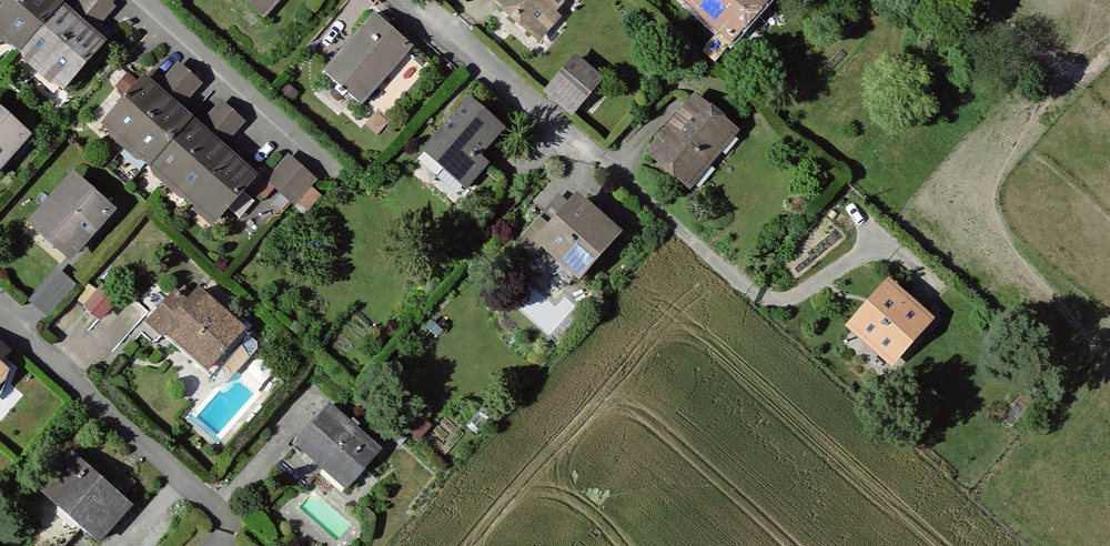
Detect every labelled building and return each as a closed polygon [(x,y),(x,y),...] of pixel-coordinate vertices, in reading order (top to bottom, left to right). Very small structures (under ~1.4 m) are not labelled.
[(65,86),(104,42),(93,32),(72,14),(56,0),(0,0),(0,28),(65,86)] [(108,0),(83,0),(72,14),(93,32),(115,7),(108,0)] [(267,13),(278,0),(252,0),(267,13)] [(544,37),(559,18),(554,14),(565,0),(499,0),(544,37)] [(734,38),(768,0),(691,0),(734,38)] [(410,47),(378,19),(331,72),(364,100),(410,47)] [(604,80),(579,59),(551,92),(576,112),(604,80)] [(201,83),(181,65),(159,89),(179,107),(201,83)] [(159,89),(150,81),(110,125),(218,221),(257,177),(223,146),(201,127),(179,107),(159,89)] [(737,131),(694,94),(649,147),(692,184),(737,131)] [(504,129),(472,101),(429,151),(469,185),(486,164),(479,158),(504,129)] [(245,122),(223,102),(201,127),(223,146),(245,122)] [(0,110),(0,170),(29,137),(0,110)] [(313,178),(290,157),(265,185),(289,206),(313,178)] [(119,211),(72,170),(28,218),(75,260),(119,211)] [(623,232),(582,198),(550,236),(534,223),(521,239),(540,255),(549,245),(585,276),(623,232)] [(78,287),(60,271),(33,300),(52,316),(78,287)] [(932,318),(889,280),(850,323),(893,362),(932,318)] [(117,298),(102,285),(86,304),(101,317),(117,298)] [(248,330),(198,287),(188,298),(177,289),(151,318),(212,371),(248,330)] [(379,451),(333,410),(303,445),(349,485),(379,451)] [(430,426),(418,416),(409,426),(420,437),(430,426)] [(131,507),(76,457),(47,489),(102,539),(131,507)]
